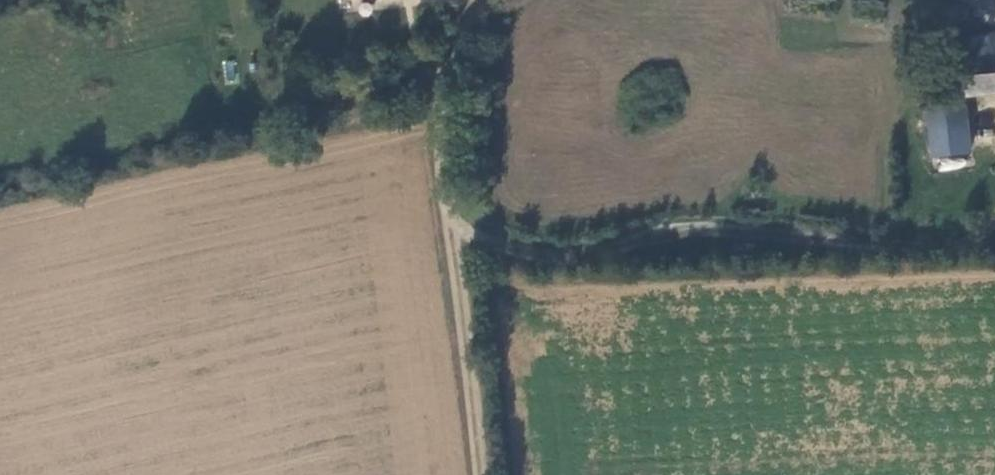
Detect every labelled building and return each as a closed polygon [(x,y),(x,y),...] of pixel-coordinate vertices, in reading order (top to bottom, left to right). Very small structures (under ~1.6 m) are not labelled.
[(969,11),(966,12),(964,15),(963,18),(962,21),(964,24),(966,27),(969,28),(972,29),(975,28),(978,26),(980,23),(981,20),(980,17),(978,14),(976,12),(973,11),(969,11)] [(970,44),(977,105),(994,103),(994,41),(970,44)] [(976,103),(942,109),(949,162),(983,158),(976,103)]
